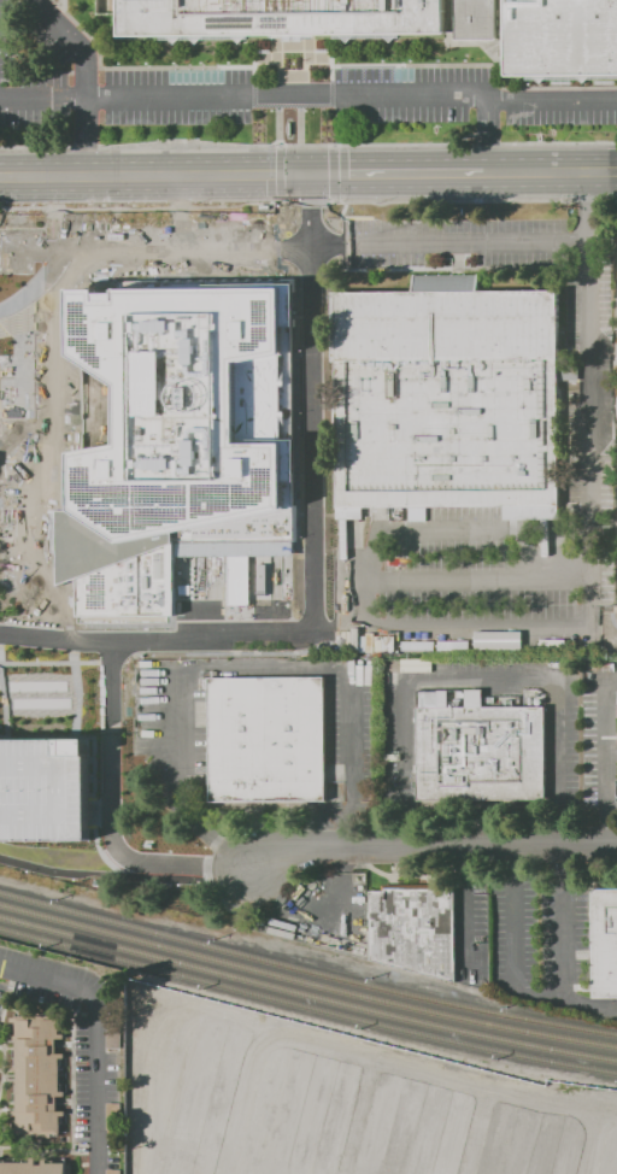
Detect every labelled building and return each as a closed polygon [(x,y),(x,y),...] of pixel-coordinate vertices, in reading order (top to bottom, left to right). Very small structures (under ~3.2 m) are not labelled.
[(121,36),(447,33),(447,0),(120,0),(121,36)] [(457,41),(500,40),(500,65),(501,65),(501,78),(616,77),(616,0),(457,0),(457,41)] [(70,289),(70,358),(117,387),(117,444),(72,450),(70,510),(123,542),(287,509),(286,440),(241,441),(239,359),(286,354),(286,287),(70,289)] [(336,292),(337,506),(558,505),(558,290),(336,292)] [(210,677),(324,677),(325,800),(210,802),(210,677)] [(419,689),(482,688),(482,706),(524,706),(524,689),(537,689),(546,694),(546,799),(417,800),(416,708),(419,708),(419,689)] [(27,845),(0,838),(0,701),(100,726),(65,861),(24,851),(27,845)] [(370,891),(371,959),(454,982),(454,888),(386,888),(386,891),(370,891)] [(593,890),(616,889),(616,998),(593,998),(593,890)] [(18,1133),(17,1116),(11,1116),(11,1111),(18,1110),(17,1022),(11,1022),(11,1017),(16,1017),(16,1016),(31,1016),(31,1028),(43,1028),(43,1020),(59,1020),(59,1033),(64,1033),(64,1039),(57,1039),(57,1053),(65,1053),(65,1057),(60,1057),(60,1092),(65,1092),(65,1097),(57,1097),(57,1111),(65,1110),(65,1115),(59,1115),(59,1133),(18,1133)] [(343,1143),(344,1170),(434,1169),(433,1135),(377,1136),(377,1143),(343,1143)] [(71,1163),(71,1173),(66,1173),(0,1173),(0,1163),(31,1162),(31,1157),(36,1157),(36,1164),(42,1164),(42,1156),(49,1156),(49,1163),(66,1162),(66,1163),(71,1163)]
